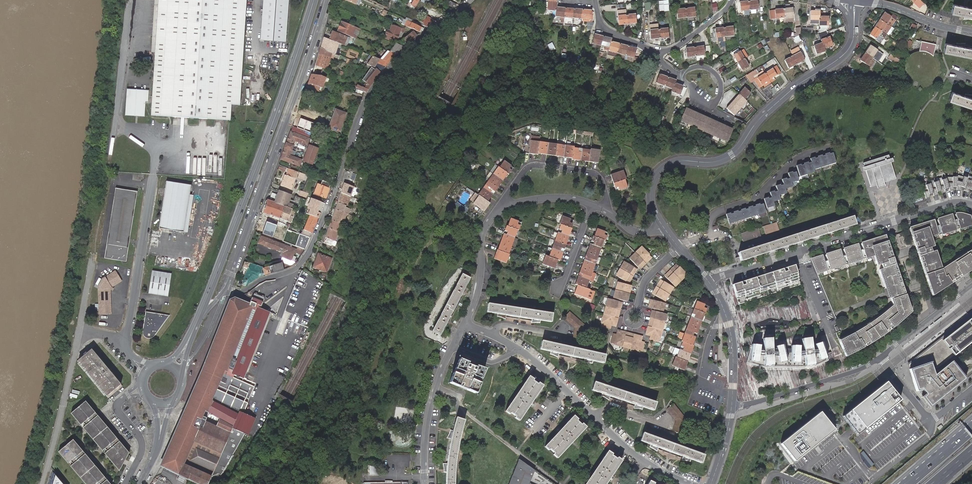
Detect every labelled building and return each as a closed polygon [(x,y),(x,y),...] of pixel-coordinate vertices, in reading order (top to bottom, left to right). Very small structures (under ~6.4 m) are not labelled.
[(151,115),(230,120),(231,104),(235,105),(240,105),(246,0),(158,0),(151,115)] [(261,41),(286,42),(289,0),(264,0),(261,41)] [(557,1),(549,0),(548,9),(557,10),(557,8),(557,1)] [(668,0),(659,1),(660,10),(664,10),(664,11),(669,10),(668,0)] [(657,5),(656,1),(646,2),(647,10),(652,10),(651,5),(657,5)] [(758,1),(749,2),(750,11),(759,10),(758,1)] [(750,11),(749,2),(740,3),(741,12),(750,11)] [(434,4),(432,7),(444,13),(445,9),(434,4)] [(971,18),(971,9),(952,5),(950,13),(963,16),(971,18)] [(565,9),(557,8),(557,10),(556,17),(562,18),(561,23),(564,23),(564,18),(565,9)] [(426,17),(435,21),(444,15),(430,9),(426,17)] [(565,9),(564,18),(573,18),(574,9),(565,9)] [(574,9),(573,18),(582,19),(583,10),(574,9)] [(695,9),(686,10),(687,18),(691,18),(696,17),(695,15),(695,9)] [(794,9),(785,10),(786,19),(795,18),(794,9)] [(583,10),(582,19),(591,20),(591,11),(583,10)] [(687,18),(686,10),(677,10),(678,19),(687,18)] [(786,19),(785,10),(773,11),(774,20),(786,19)] [(628,16),(627,11),(618,12),(618,17),(619,25),(628,24),(628,16)] [(820,12),(812,12),(812,21),(812,24),(820,24),(820,17),(820,12)] [(893,27),(898,21),(886,13),(881,20),(888,25),(889,26),(893,27)] [(423,25),(427,27),(435,21),(426,17),(423,15),(420,22),(423,24),(423,25)] [(636,15),(628,16),(628,24),(637,24),(636,15)] [(828,17),(820,17),(820,24),(820,26),(828,26),(828,17)] [(400,24),(420,33),(422,31),(423,28),(416,25),(417,23),(405,18),(404,20),(402,19),(400,24)] [(887,36),(893,27),(889,26),(888,25),(881,20),(876,28),(883,33),(887,36)] [(362,30),(341,22),(337,31),(358,39),(362,30)] [(396,41),(401,27),(395,25),(394,27),(390,25),(389,29),(387,28),(385,33),(387,34),(385,37),(396,41)] [(732,27),(723,28),(724,36),(733,35),(732,27)] [(724,36),(723,28),(713,29),(714,37),(716,37),(716,40),(724,39),(724,36)] [(887,36),(883,33),(876,28),(870,36),(877,41),(880,37),(884,39),(887,36)] [(659,30),(660,39),(669,38),(668,29),(659,30)] [(651,39),(660,39),(659,30),(650,31),(651,39)] [(332,31),(329,40),(339,43),(346,46),(348,39),(350,40),(351,38),(332,31)] [(404,46),(416,36),(413,31),(399,42),(399,44),(404,46)] [(593,42),(601,45),(604,37),(595,34),(593,42)] [(329,40),(323,37),(320,47),(329,50),(328,52),(332,53),(336,54),(339,43),(329,40)] [(604,37),(601,45),(609,47),(611,41),(612,39),(604,37)] [(830,38),(822,41),(823,43),(825,48),(833,46),(830,38)] [(609,50),(617,53),(620,44),(611,41),(609,47),(609,50)] [(817,54),(826,51),(825,48),(823,43),(814,46),(817,54)] [(617,53),(625,55),(628,47),(620,44),(617,53)] [(935,47),(922,44),(920,52),(913,55),(910,57),(907,61),(905,64),(905,68),(905,74),(906,78),(909,82),(914,86),(918,88),(922,88),(927,88),(931,86),(935,83),(937,80),(940,75),(940,68),(939,64),(937,60),(933,56),(935,47)] [(954,47),(944,45),(942,53),(971,60),(971,51),(963,49),(954,47)] [(865,53),(873,58),(878,51),(870,46),(865,53)] [(329,50),(320,47),(318,54),(330,58),(331,58),(332,53),(328,52),(329,50)] [(634,58),(636,49),(628,47),(625,55),(634,58)] [(703,47),(695,48),(695,57),(704,56),(703,47)] [(695,57),(695,48),(690,48),(686,49),(686,58),(695,57)] [(733,54),(738,61),(745,57),(744,56),(747,54),(744,48),(740,50),(740,49),(739,49),(733,53),(733,54)] [(382,60),(390,51),(387,50),(380,59),(382,60)] [(388,62),(396,54),(390,51),(382,60),(388,62)] [(802,51),(794,54),(798,63),(804,60),(805,59),(802,51)] [(867,66),(873,58),(865,53),(860,60),(867,66)] [(330,58),(318,54),(314,66),(323,69),(327,70),(330,58)] [(798,63),(794,54),(785,58),(789,66),(798,63)] [(899,65),(901,62),(896,59),(891,55),(889,58),(899,65)] [(745,57),(738,61),(742,69),(749,65),(745,57)] [(384,67),(388,62),(382,60),(380,59),(376,64),(384,67)] [(381,72),(384,67),(376,64),(374,68),(377,69),(381,72)] [(320,76),(323,69),(314,66),(311,75),(320,76)] [(765,72),(769,79),(777,74),(772,67),(765,72)] [(370,86),(380,73),(376,69),(366,83),(370,86)] [(656,79),(664,83),(669,76),(661,71),(656,79)] [(754,75),(752,71),(746,75),(751,80),(754,78),(753,76),(754,75)] [(762,83),(769,79),(765,72),(754,78),(759,86),(762,84),(762,83)] [(310,74),(306,87),(311,89),(313,83),(317,85),(319,79),(326,82),(327,79),(320,76),(311,75),(310,74)] [(672,88),(676,81),(676,80),(669,76),(664,83),(672,88)] [(672,88),(671,89),(679,94),(683,86),(676,81),(672,88)] [(745,86),(739,93),(745,98),(751,92),(745,86)] [(127,89),(126,113),(142,114),(143,101),(148,101),(149,90),(127,89)] [(961,95),(951,91),(949,99),(971,107),(971,98),(969,97),(961,95)] [(745,98),(739,93),(726,108),(735,116),(748,101),(745,98)] [(347,113),(335,109),(328,128),(339,132),(347,113)] [(732,129),(686,109),(680,121),(726,141),(732,129)] [(290,132),(281,159),(300,166),(302,160),(289,155),(292,148),(296,149),(298,142),(308,145),(310,139),(290,132)] [(540,156),(541,144),(531,143),(530,156),(539,157),(540,156)] [(313,165),(319,148),(309,144),(303,161),(313,165)] [(550,145),(541,144),(540,156),(548,157),(550,145)] [(558,146),(550,145),(548,157),(557,158),(558,146)] [(567,148),(558,146),(557,158),(565,159),(567,148)] [(575,149),(567,148),(565,159),(574,160),(575,151),(575,149)] [(583,152),(575,151),(574,160),(574,162),(581,163),(583,152)] [(601,153),(592,151),(592,153),(590,164),(599,166),(601,153)] [(592,153),(583,152),(581,163),(590,164),(592,153)] [(887,154),(862,162),(870,187),(875,185),(874,184),(882,181),(883,183),(895,179),(887,154)] [(837,163),(835,155),(827,157),(830,166),(837,163)] [(830,166),(827,157),(820,159),(823,168),(830,166)] [(823,168),(820,159),(813,162),(814,164),(816,170),(823,168)] [(506,164),(501,172),(508,177),(510,179),(515,171),(506,164)] [(816,170),(814,164),(806,167),(809,175),(816,173),(816,170)] [(809,175),(806,167),(799,169),(802,177),(809,175)] [(291,189),(297,171),(292,169),(289,176),(284,175),(280,186),(291,189)] [(499,171),(494,178),(503,184),(508,177),(501,172),(499,171)] [(797,172),(790,175),(791,179),(793,183),(800,181),(797,172)] [(627,182),(629,181),(625,173),(612,177),(615,186),(627,182)] [(923,184),(919,185),(923,197),(927,196),(926,193),(930,192),(931,195),(935,194),(934,190),(938,189),(939,193),(943,191),(942,188),(946,187),(947,190),(952,189),(951,186),(955,185),(954,188),(958,189),(959,186),(963,187),(962,190),(966,191),(967,188),(971,189),(970,193),(971,193),(971,179),(970,179),(971,175),(967,174),(966,177),(955,174),(954,175),(944,178),(944,181),(940,182),(940,179),(935,181),(936,183),(932,184),(931,182),(927,183),(928,185),(924,186),(923,184)] [(494,178),(489,185),(498,191),(503,184),(494,178)] [(793,183),(791,179),(784,181),(785,185),(787,189),(794,187),(793,183)] [(326,199),(330,189),(329,188),(330,185),(322,181),(320,185),(322,186),(320,190),(317,188),(314,194),(326,199)] [(192,186),(167,182),(159,228),(184,233),(192,186)] [(630,191),(627,182),(615,186),(618,195),(630,191)] [(489,185),(484,192),(494,198),(498,191),(489,185)] [(787,189),(785,185),(778,187),(780,192),(781,196),(788,194),(787,189)] [(292,205),(294,201),(290,200),(292,195),(279,190),(278,194),(275,193),(273,198),(276,199),(274,203),(275,203),(285,206),(287,207),(293,210),(294,205),(292,205)] [(303,192),(300,198),(307,201),(310,194),(303,192)] [(494,198),(484,192),(480,198),(481,199),(489,205),(494,198)] [(781,196),(780,192),(772,194),(774,198),(775,202),(782,200),(781,196)] [(345,195),(341,204),(354,209),(357,210),(359,206),(356,204),(357,200),(345,195)] [(137,200),(114,197),(105,258),(118,260),(121,260),(123,259),(125,259),(127,257),(128,255),(128,253),(137,200)] [(480,198),(477,197),(472,204),(476,207),(481,199),(480,198)] [(774,198),(767,200),(769,209),(776,207),(774,198)] [(485,214),(491,206),(489,205),(481,199),(476,207),(475,207),(485,214)] [(274,203),(266,200),(262,212),(271,216),(275,203),(274,203)] [(271,216),(280,219),(285,206),(275,203),(271,216)] [(354,209),(341,204),(338,212),(350,217),(354,209)] [(765,204),(758,207),(760,215),(767,213),(765,204)] [(288,222),(293,210),(287,207),(285,206),(280,219),(288,222)] [(758,207),(750,209),(753,217),(760,215),(758,207)] [(750,209),(743,211),(746,220),(753,217),(750,209)] [(743,211),(736,214),(739,222),(746,220),(743,211)] [(338,212),(334,221),(344,225),(347,226),(350,217),(338,212)] [(959,227),(954,212),(951,214),(955,228),(959,227)] [(957,213),(954,212),(959,227),(970,223),(968,216),(957,213)] [(729,216),(732,224),(739,222),(736,214),(729,216)] [(955,228),(951,214),(936,219),(941,232),(955,228)] [(313,216),(310,216),(309,220),(307,220),(303,230),(313,233),(316,224),(311,222),(313,216)] [(857,226),(854,217),(741,253),(742,258),(738,259),(739,264),(857,226)] [(562,227),(572,231),(575,222),(564,218),(560,227),(562,227)] [(941,232),(936,219),(933,220),(937,233),(941,232)] [(523,224),(513,220),(509,229),(507,229),(498,252),(497,251),(493,260),(506,265),(510,257),(508,256),(517,233),(519,233),(523,224)] [(965,273),(971,269),(971,249),(966,252),(941,269),(930,236),(937,233),(933,220),(909,228),(922,267),(923,266),(926,273),(925,274),(932,295),(965,273)] [(344,225),(334,221),(327,239),(334,242),(332,247),(335,248),(337,243),(344,225)] [(778,223),(765,228),(768,236),(781,232),(778,223)] [(570,239),(573,231),(572,231),(562,227),(559,235),(570,239)] [(761,229),(743,235),(745,243),(763,237),(761,229)] [(311,238),(313,233),(303,230),(302,235),(311,238)] [(598,230),(595,239),(605,243),(607,243),(610,235),(598,230)] [(567,247),(570,239),(559,235),(556,243),(567,247)] [(900,276),(885,236),(861,244),(866,259),(872,256),(872,254),(876,253),(879,260),(876,260),(878,266),(882,265),(884,269),(880,271),(884,282),(886,281),(889,288),(901,283),(899,276),(900,276)] [(300,248),(297,247),(296,250),(261,237),(259,244),(285,254),(283,258),(292,262),(295,254),(298,255),(300,248)] [(593,238),(590,246),(602,250),(605,243),(595,239),(593,238)] [(318,241),(316,248),(330,253),(332,247),(325,244),(318,241)] [(564,255),(567,247),(556,243),(553,251),(564,255)] [(866,259),(861,244),(858,246),(862,260),(866,259)] [(590,246),(587,254),(599,258),(602,250),(590,246)] [(862,260),(858,246),(843,251),(848,265),(862,260)] [(641,248),(635,254),(644,263),(645,264),(646,265),(650,261),(649,260),(651,258),(641,248)] [(561,263),(564,255),(553,251),(550,258),(558,262),(561,263)] [(848,265),(843,251),(840,252),(845,266),(848,265)] [(845,266),(840,252),(826,257),(831,271),(845,266)] [(121,260),(118,260),(127,261),(128,253),(128,255),(127,257),(125,259),(123,259),(121,260)] [(317,260),(314,268),(325,272),(330,259),(317,254),(315,259),(317,260)] [(587,254),(584,262),(596,266),(599,258),(587,254)] [(644,263),(635,254),(629,259),(640,271),(644,267),(643,266),(645,264),(644,263)] [(555,270),(558,262),(550,258),(546,257),(542,265),(555,270)] [(831,271),(826,257),(822,258),(827,272),(831,271)] [(822,258),(812,261),(818,275),(827,272),(822,258)] [(260,277),(265,276),(262,268),(265,268),(244,262),(243,267),(248,269),(242,285),(246,287),(260,277)] [(584,262),(581,270),(593,274),(596,266),(584,262)] [(262,268),(265,276),(284,270),(282,263),(265,268),(262,268)] [(624,263),(620,270),(633,277),(636,273),(634,272),(636,270),(624,263)] [(795,267),(733,286),(737,301),(746,299),(746,301),(761,296),(761,294),(776,289),(777,292),(789,288),(789,285),(799,282),(795,267)] [(678,271),(674,274),(681,282),(687,276),(680,269),(678,271)] [(581,270),(578,277),(590,282),(593,274),(581,270)] [(616,277),(627,284),(629,281),(630,282),(633,277),(620,270),(616,277)] [(121,281),(116,271),(102,280),(99,286),(101,314),(112,313),(110,288),(111,288),(121,281)] [(171,274),(152,271),(148,293),(167,296),(171,274)] [(681,282),(674,274),(668,280),(675,287),(681,282)] [(461,298),(465,290),(470,281),(461,277),(432,333),(440,338),(445,328),(449,321),(461,298)] [(575,285),(578,286),(587,290),(590,282),(578,277),(575,285)] [(901,283),(889,288),(890,297),(904,292),(903,283),(901,283)] [(617,284),(615,291),(628,295),(629,295),(631,287),(617,284)] [(660,290),(661,291),(669,296),(673,289),(665,284),(664,286),(662,286),(660,290)] [(587,290),(578,286),(575,295),(587,300),(592,302),(595,293),(591,291),(587,290)] [(313,294),(302,291),(299,304),(310,307),(313,294)] [(628,295),(615,291),(613,299),(627,303),(628,298),(628,297),(628,295)] [(669,296),(661,291),(659,293),(658,292),(656,297),(665,303),(669,296)] [(911,310),(904,292),(890,297),(893,305),(881,315),(875,320),(875,321),(864,329),(863,328),(850,337),(846,339),(846,340),(841,343),(842,347),(847,357),(859,351),(891,330),(911,310)] [(161,468),(185,480),(192,483),(209,483),(211,478),(224,473),(246,435),(249,436),(256,420),(248,416),(249,415),(246,413),(257,386),(243,381),(269,313),(258,308),(261,299),(247,294),(245,299),(243,298),(241,302),(235,299),(230,301),(203,372),(174,437),(176,441),(171,455),(166,456),(161,468)] [(605,308),(620,312),(621,312),(622,307),(621,306),(622,304),(607,300),(605,308)] [(695,310),(706,314),(710,306),(698,301),(695,310)] [(666,305),(656,302),(655,305),(654,305),(653,310),(664,312),(666,305)] [(531,323),(540,324),(550,326),(551,317),(488,307),(487,316),(497,317),(506,319),(531,323)] [(619,315),(620,312),(605,308),(603,316),(619,320),(620,315),(619,315)] [(703,322),(706,314),(695,310),(694,311),(692,317),(703,322)] [(292,314),(285,311),(283,316),(287,318),(286,320),(289,321),(292,314)] [(584,323),(570,311),(564,317),(576,327),(574,338),(581,339),(584,323)] [(153,337),(168,315),(145,312),(142,332),(143,334),(144,336),(148,338),(151,338),(153,337)] [(652,321),(665,324),(665,323),(667,316),(654,312),(654,315),(652,314),(651,320),(652,321)] [(929,405),(963,378),(950,361),(932,375),(930,368),(937,367),(971,340),(971,314),(908,364),(916,389),(921,388),(925,394),(922,396),(929,405)] [(619,320),(603,316),(601,324),(602,324),(601,327),(606,329),(607,326),(611,327),(617,328),(619,320)] [(700,330),(703,322),(692,317),(689,326),(700,330)] [(662,332),(665,324),(652,321),(651,323),(650,323),(648,328),(650,328),(662,332)] [(696,338),(700,330),(689,326),(685,333),(696,338)] [(662,332),(650,328),(649,331),(648,330),(646,336),(651,337),(656,339),(655,342),(659,343),(662,332)] [(618,331),(617,336),(616,340),(613,339),(611,344),(615,345),(615,346),(623,348),(627,333),(618,331)] [(631,335),(627,333),(623,348),(631,350),(634,337),(631,336),(631,335)] [(693,345),(696,338),(685,333),(682,341),(684,342),(693,345)] [(640,347),(641,343),(643,338),(635,335),(634,337),(631,350),(639,352),(642,352),(644,347),(640,347)] [(762,349),(754,348),(749,366),(766,371),(812,371),(830,363),(827,354),(823,345),(815,348),(816,350),(814,351),(812,341),(804,342),(805,351),(801,351),(801,349),(793,349),(793,351),(786,351),(785,348),(778,349),(778,351),(774,351),(773,341),(765,342),(766,353),(761,351),(762,349)] [(692,354),(695,346),(693,345),(684,342),(681,350),(692,354)] [(582,362),(591,364),(602,366),(604,357),(540,344),(539,352),(548,355),(557,356),(582,362)] [(122,382),(93,348),(78,359),(108,394),(122,382)] [(692,354),(681,350),(678,358),(688,362),(692,354)] [(672,366),(685,371),(685,370),(688,362),(678,358),(676,357),(672,366)] [(459,360),(449,384),(475,396),(485,372),(459,360)] [(530,373),(507,408),(511,411),(512,410),(517,413),(516,415),(521,418),(544,383),(540,380),(539,381),(533,378),(534,376),(530,373)] [(899,399),(884,380),(843,415),(844,417),(842,418),(856,435),(899,399)] [(634,407),(641,409),(652,413),(654,404),(593,383),(590,392),(601,396),(609,399),(634,407)] [(129,453),(84,402),(70,414),(119,472),(129,453)] [(672,406),(666,410),(675,422),(672,433),(679,435),(684,421),(672,406)] [(832,429),(818,412),(779,444),(793,461),(832,429)] [(576,415),(547,447),(552,451),(553,450),(557,454),(556,455),(560,458),(588,426),(584,423),(583,424),(579,420),(580,419),(576,415)] [(454,483),(456,457),(463,419),(455,417),(451,431),(450,438),(447,455),(446,464),(445,472),(445,483),(454,483)] [(682,458),(690,461),(700,465),(703,456),(642,434),(639,443),(649,446),(657,449),(682,458)] [(174,437),(166,456),(171,455),(176,441),(174,437)] [(72,440),(58,453),(84,483),(110,483),(72,440)] [(588,483),(608,483),(624,460),(620,457),(619,458),(613,455),(614,454),(610,451),(588,483)] [(870,468),(874,465),(865,451),(860,454),(870,468)] [(519,458),(509,483),(529,483),(535,470),(519,458)] [(378,474),(378,466),(370,466),(370,474),(378,474)] [(535,470),(529,483),(555,483),(535,470)] [(50,471),(46,483),(62,483),(50,471)]
